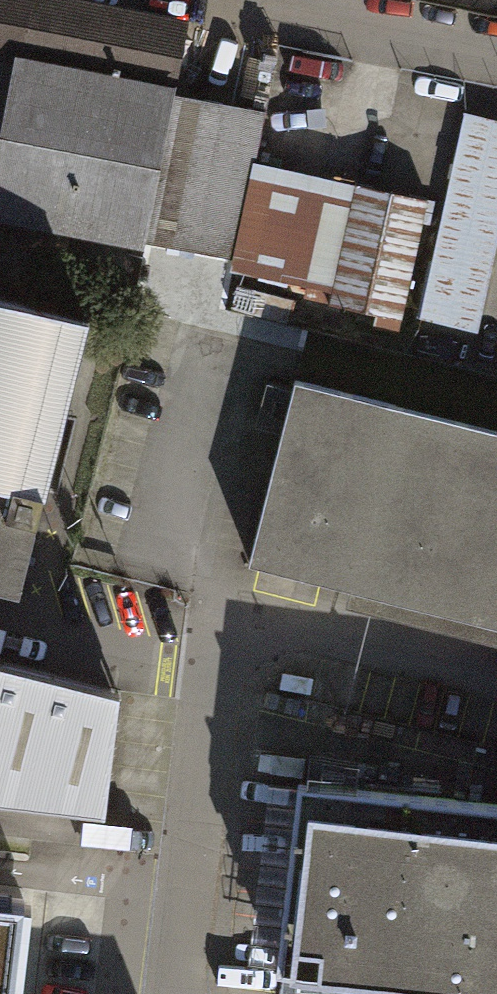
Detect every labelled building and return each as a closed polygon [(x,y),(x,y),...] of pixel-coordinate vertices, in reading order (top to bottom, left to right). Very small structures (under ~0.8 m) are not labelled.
[(0,164),(0,215),(137,243),(139,233),(167,92),(180,26),(44,0),(33,0),(0,164)] [(33,0),(0,0),(0,164),(33,0)] [(167,92),(139,233),(211,248),(237,254),(255,161),(265,111),(167,92)] [(464,113),(419,318),(477,330),(496,241),(496,121),(464,113)] [(237,254),(234,268),(308,284),(305,294),(330,300),(329,303),(401,318),(426,199),(255,161),(237,254)] [(237,254),(211,248),(203,287),(228,293),(234,268),(237,254)] [(19,593),(86,319),(0,298),(0,588),(19,593)] [(295,381),(249,562),(353,588),(496,624),(496,431),(295,381)] [(353,588),(350,600),(496,638),(496,624),(353,588)] [(105,812),(118,692),(0,661),(0,800),(105,812)] [(358,786),(358,787),(298,780),(276,967),(340,975),(340,976),(495,993),(496,993),(496,802),(358,786)] [(0,897),(0,993),(12,993),(23,900),(0,897)]
